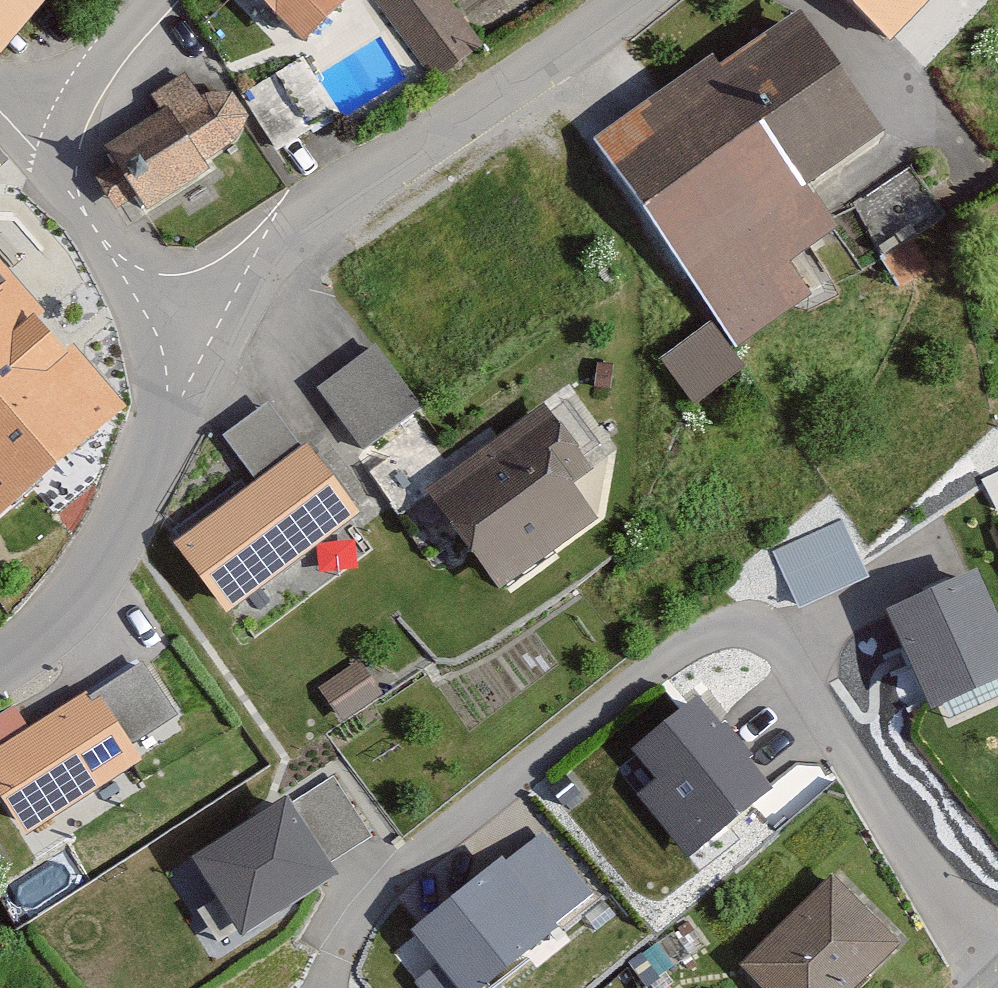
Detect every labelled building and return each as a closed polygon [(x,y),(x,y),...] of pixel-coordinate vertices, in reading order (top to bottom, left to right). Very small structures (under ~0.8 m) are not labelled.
[(53,0),(0,0),(0,60),(53,0)] [(303,49),(347,6),(341,0),(254,0),(303,49)] [(446,0),(408,0),(389,14),(443,89),(487,57),(446,0)] [(899,51),(950,0),(851,0),(899,51)] [(890,138),(795,12),(725,58),(703,51),(594,143),(740,347),(813,292),(792,260),(839,243),(820,188),(890,138)] [(162,109),(108,142),(118,157),(100,168),(106,190),(124,206),(148,191),(159,208),(222,170),(211,153),(246,132),(253,113),(237,87),(206,92),(191,68),(151,92),(162,109)] [(850,199),(871,248),(950,214),(929,165),(850,199)] [(0,259),(0,515),(127,406),(0,259)] [(705,326),(658,367),(691,416),(745,376),(705,326)] [(427,409),(378,342),(323,386),(368,451),(427,409)] [(607,445),(568,395),(423,499),(497,595),(606,517),(579,465),(607,445)] [(358,515),(312,450),(269,400),(224,433),(248,484),(183,540),(220,623),(358,515)] [(801,601),(871,572),(847,514),(777,542),(801,601)] [(957,571),(855,608),(882,716),(990,681),(957,571)] [(420,655),(398,621),(359,647),(381,680),(420,655)] [(0,730),(0,786),(21,816),(188,724),(142,651),(0,730)] [(686,847),(769,781),(691,689),(624,741),(655,774),(637,788),(686,847)] [(289,786),(193,841),(236,924),(332,863),(289,786)] [(526,810),(435,873),(450,899),(418,922),(437,958),(408,976),(420,987),(489,987),(486,971),(589,892),(526,810)] [(834,866),(747,948),(784,987),(857,987),(903,944),(834,866)]
